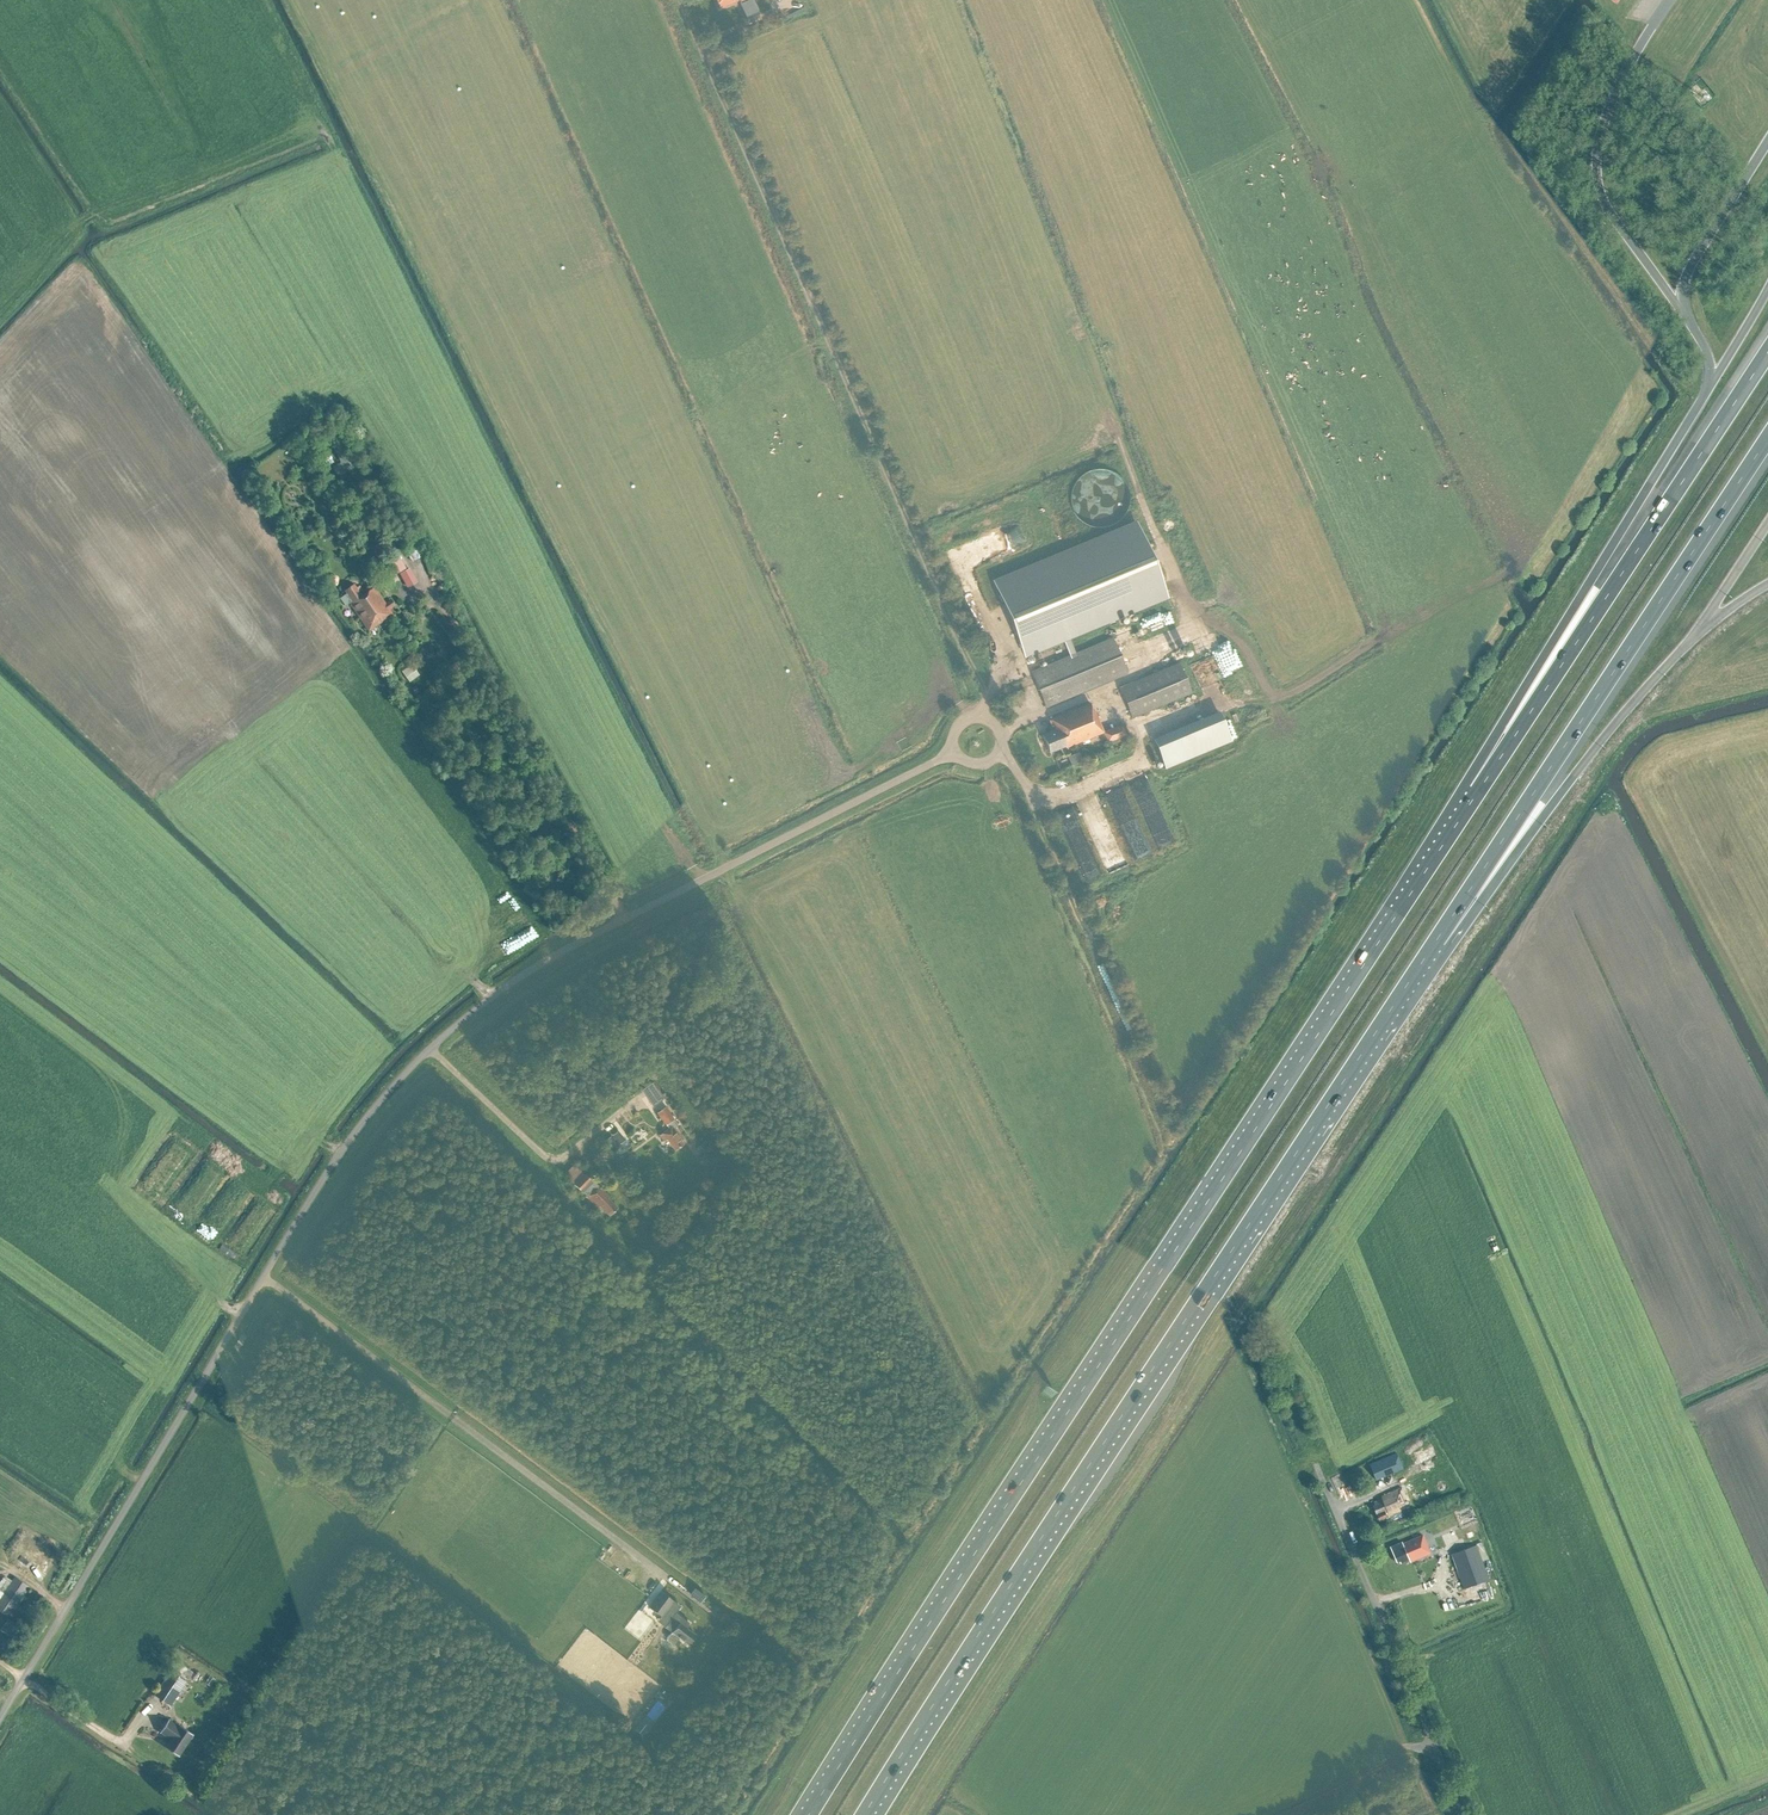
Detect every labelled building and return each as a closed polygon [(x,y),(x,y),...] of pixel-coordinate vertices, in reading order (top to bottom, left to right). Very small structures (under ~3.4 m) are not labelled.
[(720,9),(739,1),(740,4),(739,4),(745,18),(758,12),(753,0),(716,0),(720,9)] [(346,471),(358,465),(346,443),(334,449),(341,461),(333,465),(337,474),(345,470),(346,471)] [(1076,481),(1074,484),(1072,489),(1071,494),(1071,500),(1072,505),(1074,510),(1076,515),(1081,520),(1086,523),(1091,526),(1099,527),(1106,526),(1113,524),(1119,520),(1123,516),(1126,512),(1128,508),(1130,503),(1130,498),(1130,493),(1128,487),(1126,482),(1122,477),(1119,474),(1114,471),(1109,469),(1104,468),(1099,468),(1094,469),(1088,470),(1083,474),(1079,477),(1076,481)] [(1069,655),(1075,653),(1068,637),(1166,596),(1158,578),(1162,576),(1160,571),(1156,572),(1136,524),(994,582),(1024,655),(1062,639),(1069,655)] [(407,587),(417,581),(409,567),(399,573),(407,587)] [(361,596),(353,584),(344,590),(347,593),(341,598),(345,604),(348,601),(368,630),(392,614),(388,609),(395,604),(390,598),(384,603),(374,587),(361,596)] [(1045,707),(1127,673),(1112,638),(1075,653),(1069,655),(1031,671),(1045,707)] [(1197,674),(1219,666),(1215,655),(1193,663),(1197,674)] [(1131,718),(1191,693),(1178,663),(1119,687),(1131,718)] [(401,671),(409,682),(419,675),(418,674),(422,671),(419,667),(416,669),(412,664),(401,671)] [(1103,732),(1094,711),(1093,711),(1089,703),(1050,719),(1055,729),(1041,734),(1049,752),(1065,746),(1065,748),(1103,732)] [(1165,770),(1231,742),(1218,712),(1152,740),(1165,770)] [(1103,732),(1107,742),(1125,735),(1121,725),(1103,732)] [(1071,756),(1073,764),(1084,760),(1081,752),(1071,756)] [(1168,817),(1149,823),(1158,849),(1177,843),(1168,817)] [(1062,834),(1067,832),(1088,883),(1105,876),(1093,846),(1087,848),(1084,841),(1077,843),(1072,831),(1082,827),(1078,818),(1058,826),(1062,834)] [(559,839),(559,830),(537,830),(536,838),(559,839)] [(1115,835),(1097,843),(1110,872),(1128,863),(1115,835)] [(659,1096),(663,1092),(660,1088),(651,1095),(654,1098),(658,1095),(659,1096)] [(656,1110),(664,1104),(659,1098),(651,1104),(656,1110)] [(665,1124),(673,1119),(665,1107),(657,1113),(665,1124)] [(673,1119),(665,1124),(668,1128),(659,1135),(664,1141),(666,1139),(674,1150),(682,1144),(680,1141),(683,1139),(674,1128),(678,1125),(673,1119)] [(641,1141),(649,1134),(642,1124),(633,1131),(634,1133),(629,1137),(635,1144),(640,1141),(641,1141)] [(618,1131),(612,1135),(619,1144),(625,1140),(618,1131)] [(614,1151),(619,1147),(610,1136),(605,1140),(614,1151)] [(574,1184),(584,1174),(574,1164),(563,1174),(574,1184)] [(584,1174),(574,1184),(581,1191),(581,1190),(586,1195),(585,1196),(597,1208),(599,1206),(608,1215),(616,1207),(607,1198),(609,1196),(592,1180),(591,1181),(584,1174)] [(1437,1464),(1433,1455),(1439,1453),(1435,1444),(1424,1448),(1423,1445),(1415,1448),(1423,1469),(1437,1464)] [(1390,1474),(1403,1468),(1397,1452),(1384,1458),(1390,1474)] [(1390,1514),(1410,1505),(1401,1487),(1382,1495),(1383,1498),(1374,1501),(1375,1504),(1373,1505),(1379,1520),(1387,1517),(1384,1510),(1387,1509),(1390,1514)] [(1463,1523),(1464,1524),(1474,1522),(1471,1511),(1447,1517),(1449,1527),(1463,1523)] [(1398,1564),(1410,1559),(1410,1560),(1417,1557),(1418,1558),(1427,1554),(1418,1532),(1401,1539),(1402,1541),(1390,1546),(1398,1564)] [(1451,1553),(1454,1562),(1458,1571),(1464,1588),(1489,1579),(1476,1544),(1451,1553)] [(4,1574),(0,1580),(0,1611),(8,1616),(28,1586),(14,1576),(12,1579),(4,1574)] [(700,1602),(705,1596),(694,1587),(689,1593),(700,1602)] [(660,1616),(671,1601),(660,1592),(648,1607),(660,1616)] [(682,1618),(686,1613),(680,1609),(676,1614),(675,1613),(664,1627),(671,1632),(667,1638),(667,1640),(672,1644),(674,1643),(678,1637),(687,1644),(694,1635),(685,1628),(688,1623),(682,1618)] [(728,1628),(735,1619),(725,1611),(717,1621),(728,1628)] [(17,1624),(7,1618),(0,1629),(10,1635),(17,1624)] [(619,1650),(632,1660),(650,1637),(630,1621),(616,1638),(623,1643),(619,1650)] [(188,1679),(193,1671),(177,1660),(171,1668),(188,1679)] [(170,1705),(186,1681),(170,1670),(154,1694),(170,1705)] [(642,1735),(668,1704),(660,1697),(634,1729),(642,1735)] [(179,1725),(168,1718),(160,1731),(171,1738),(165,1746),(178,1755),(193,1733),(180,1724),(179,1725)]
